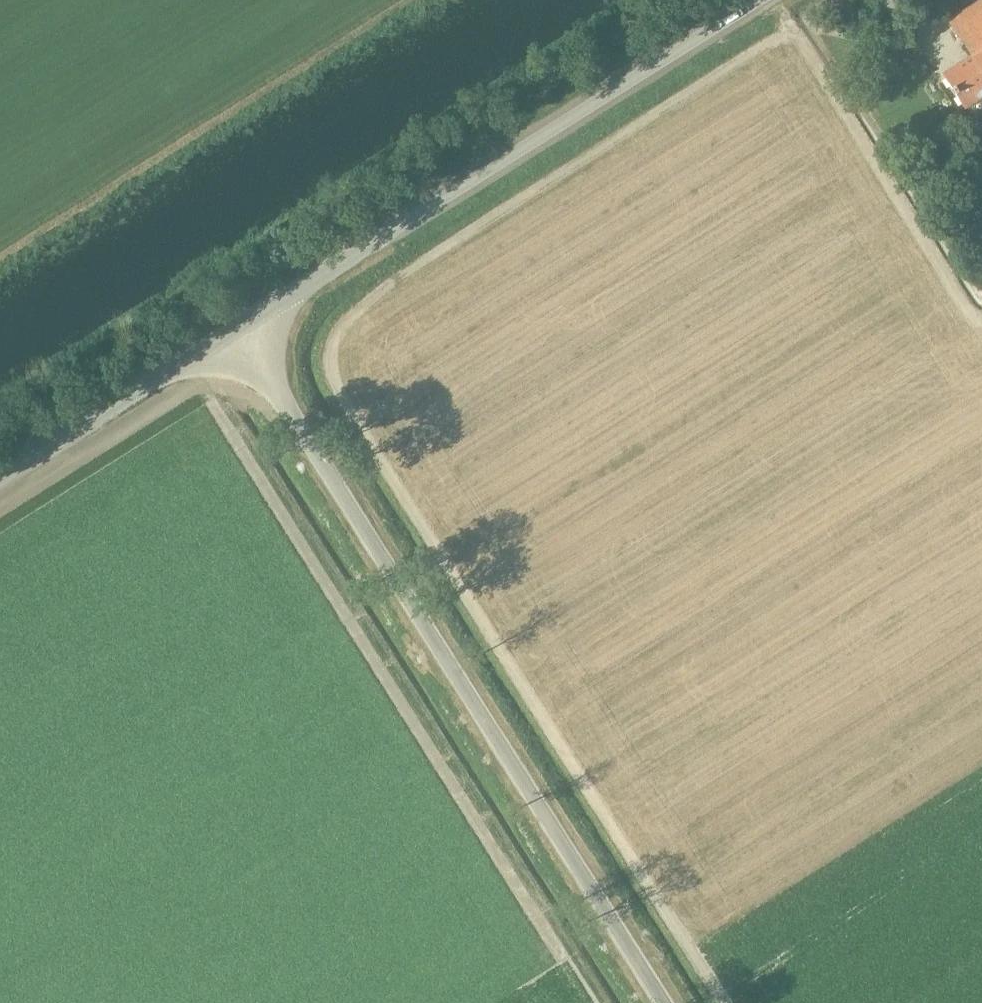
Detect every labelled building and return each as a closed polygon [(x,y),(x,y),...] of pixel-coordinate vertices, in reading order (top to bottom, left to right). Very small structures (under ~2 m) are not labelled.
[(949,21),(972,57),(943,76),(963,109),(981,97),(981,0),(949,21)]
